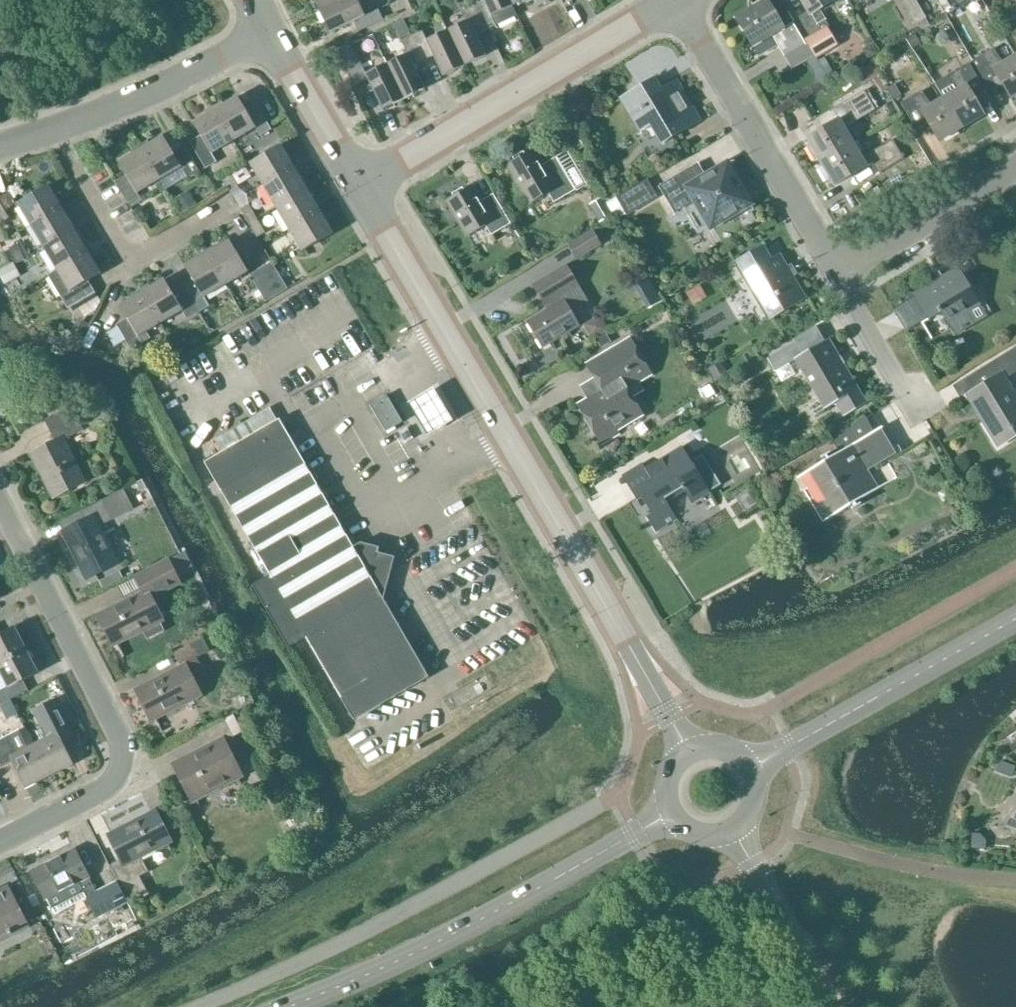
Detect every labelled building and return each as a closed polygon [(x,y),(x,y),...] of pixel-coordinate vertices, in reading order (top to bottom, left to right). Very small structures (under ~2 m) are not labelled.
[(320,12),(345,0),(314,0),(320,12)] [(320,12),(330,33),(353,23),(358,32),(383,20),(379,11),(365,17),(357,0),(345,0),(320,12)] [(512,6),(509,0),(483,0),(484,2),(474,7),(486,31),(497,26),(496,24),(515,15),(516,16),(517,16),(512,6)] [(735,19),(752,47),(771,36),(784,57),(805,45),(793,24),(785,28),(768,0),(766,0),(735,19)] [(808,11),(799,17),(810,37),(806,39),(817,56),(836,45),(829,33),(832,31),(819,10),(834,1),(837,6),(847,0),(801,0),(808,11)] [(915,24),(926,17),(915,0),(906,0),(902,2),(915,24)] [(447,31),(464,66),(486,56),(476,36),(486,31),(474,7),(463,12),(468,22),(447,31)] [(926,17),(915,24),(919,31),(930,25),(926,17)] [(384,58),(387,66),(404,100),(425,90),(414,66),(424,62),(412,37),(403,20),(394,24),(402,42),(401,42),(407,56),(399,60),(395,52),(384,58)] [(443,76),(464,66),(447,31),(426,41),(422,32),(412,37),(424,62),(434,57),(443,76)] [(382,110),(404,100),(387,66),(366,76),(356,56),(354,57),(349,46),(338,51),(355,86),(368,80),(382,110)] [(1015,97),(1015,57),(1015,56),(1003,64),(992,51),(973,62),(988,88),(1000,81),(1011,100),(1015,97)] [(935,84),(944,99),(962,129),(984,116),(973,96),(985,89),(970,63),(935,84)] [(701,121),(677,81),(660,91),(654,80),(621,99),(640,132),(650,126),(661,144),(701,121)] [(895,85),(887,89),(894,100),(901,96),(895,85)] [(818,158),(821,162),(852,144),(844,130),(876,111),(864,92),(840,106),(846,115),(807,139),(811,146),(807,148),(815,160),(818,158)] [(921,92),(901,104),(916,130),(928,123),(939,142),(962,129),(944,99),(932,106),(921,92)] [(237,97),(215,110),(233,141),(255,128),(260,135),(271,129),(255,103),(245,109),(237,97)] [(215,110),(193,124),(200,136),(191,142),(206,168),(217,162),(212,153),(233,141),(215,110)] [(574,154),(584,148),(577,136),(576,134),(566,141),(574,154)] [(163,137),(141,150),(159,180),(181,167),(188,179),(198,172),(183,145),(172,152),(163,137)] [(862,159),(852,144),(821,162),(835,186),(873,164),(880,175),(904,160),(893,141),(862,159)] [(294,168),(281,146),(249,164),(262,186),(294,168)] [(141,150),(119,163),(126,175),(115,181),(131,208),(142,202),(137,193),(159,180),(141,150)] [(545,172),(533,151),(507,166),(529,204),(548,193),(554,203),(575,191),(558,164),(545,172)] [(717,207),(725,220),(751,204),(735,178),(727,183),(719,169),(704,178),(696,164),(658,186),(674,212),(695,200),(704,215),(717,207)] [(307,190),(294,168),(262,186),(275,208),(307,190)] [(241,190),(232,177),(224,182),(232,196),(241,190)] [(628,216),(658,197),(647,179),(617,197),(628,216)] [(62,208),(48,186),(18,204),(31,226),(62,208)] [(485,208),(472,187),(446,203),(467,236),(485,226),(491,236),(511,224),(497,201),(485,208)] [(320,212),(307,190),(275,208),(288,230),(320,212)] [(9,219),(0,203),(0,225),(9,219)] [(62,208),(31,226),(44,248),(75,230),(62,208)] [(249,224),(257,219),(251,208),(243,213),(249,224)] [(320,212),(288,230),(301,252),(333,234),(320,212)] [(257,219),(249,224),(243,213),(258,239),(266,234),(257,219)] [(44,248),(57,270),(87,252),(75,230),(44,248)] [(578,260),(601,246),(593,232),(569,246),(578,260)] [(230,241),(207,255),(226,286),(248,272),(230,241)] [(16,264),(25,260),(18,245),(10,249),(16,264)] [(761,248),(736,263),(768,319),(807,296),(782,255),(770,262),(761,248)] [(57,270),(49,274),(69,308),(95,293),(88,281),(101,274),(87,252),(57,270)] [(204,299),(226,286),(207,255),(185,268),(192,280),(182,286),(198,313),(209,307),(204,299)] [(277,297),(288,291),(273,265),(262,272),(277,297)] [(548,310),(527,322),(543,348),(579,326),(570,312),(588,302),(566,265),(533,285),(548,310)] [(958,268),(914,294),(916,298),(917,300),(922,308),(923,309),(928,319),(941,311),(946,320),(955,334),(974,323),(965,308),(978,301),(958,268)] [(277,297),(262,272),(252,278),(267,303),(277,297)] [(198,313),(182,286),(171,293),(164,280),(142,293),(160,324),(182,311),(187,320),(198,313)] [(142,293),(120,306),(127,319),(116,325),(132,352),(143,345),(138,337),(160,324),(142,293)] [(797,358),(827,409),(836,403),(844,417),(866,405),(827,340),(803,354),(796,342),(768,359),(775,372),(797,358)] [(580,406),(602,443),(644,418),(626,387),(649,374),(629,341),(588,366),(603,392),(580,406)] [(969,396),(1000,445),(1015,435),(1015,396),(1004,376),(1015,368),(1015,350),(977,375),(984,387),(969,396)] [(720,362),(707,369),(715,382),(728,375),(720,362)] [(707,382),(693,389),(700,403),(714,395),(707,382)] [(387,432),(403,422),(387,395),(371,405),(387,432)] [(432,396),(408,411),(427,442),(451,427),(432,396)] [(82,430),(70,407),(45,420),(56,443),(33,456),(53,496),(83,481),(63,440),(82,430)] [(841,452),(798,478),(824,522),(898,477),(885,455),(895,449),(882,428),(875,432),(867,418),(833,438),(841,452)] [(354,549),(280,420),(258,433),(238,445),(206,463),(271,575),(253,585),(289,647),(306,636),(355,721),(429,678),(381,594),(389,561),(376,558),(379,549),(362,544),(354,549)] [(251,420),(230,432),(234,438),(238,445),(258,433),(255,426),(251,420)] [(407,428),(399,433),(406,444),(413,439),(407,428)] [(692,462),(683,447),(647,469),(644,464),(624,476),(638,500),(644,496),(650,505),(648,506),(654,515),(649,517),(658,531),(678,519),(666,499),(684,488),(694,503),(711,492),(710,491),(721,484),(704,455),(692,462)] [(86,525),(62,537),(83,577),(115,561),(98,528),(134,509),(124,490),(79,513),(86,525)] [(143,593),(101,614),(116,644),(144,630),(148,638),(162,631),(159,626),(160,625),(147,600),(181,583),(170,560),(135,578),(143,593)] [(111,575),(99,581),(103,588),(114,582),(111,575)] [(14,628),(0,635),(0,664),(26,651),(14,628)] [(181,668),(139,689),(155,719),(197,698),(186,676),(202,668),(196,658),(214,649),(208,636),(174,654),(181,668)] [(26,651),(0,664),(0,671),(4,678),(0,680),(0,687),(2,691),(0,692),(0,704),(1,705),(29,691),(23,681),(38,674),(26,651)] [(34,746),(49,777),(73,765),(58,737),(68,732),(52,701),(35,710),(49,738),(34,746)] [(203,749),(177,763),(195,800),(238,779),(225,752),(237,746),(232,736),(243,731),(235,716),(197,736),(203,749)] [(26,789),(49,777),(34,746),(24,728),(0,740),(0,765),(1,766),(12,761),(26,789)] [(1002,827),(1015,832),(1015,810),(1012,813),(1003,826),(1002,826),(1002,827)] [(151,811),(110,831),(124,858),(112,864),(123,885),(131,901),(148,893),(139,876),(149,871),(142,856),(167,843),(151,811)] [(74,849),(31,872),(46,902),(48,901),(55,915),(87,898),(98,920),(129,904),(118,883),(96,894),(88,879),(89,879),(74,849)] [(29,926),(9,886),(0,890),(0,941),(29,926)]
